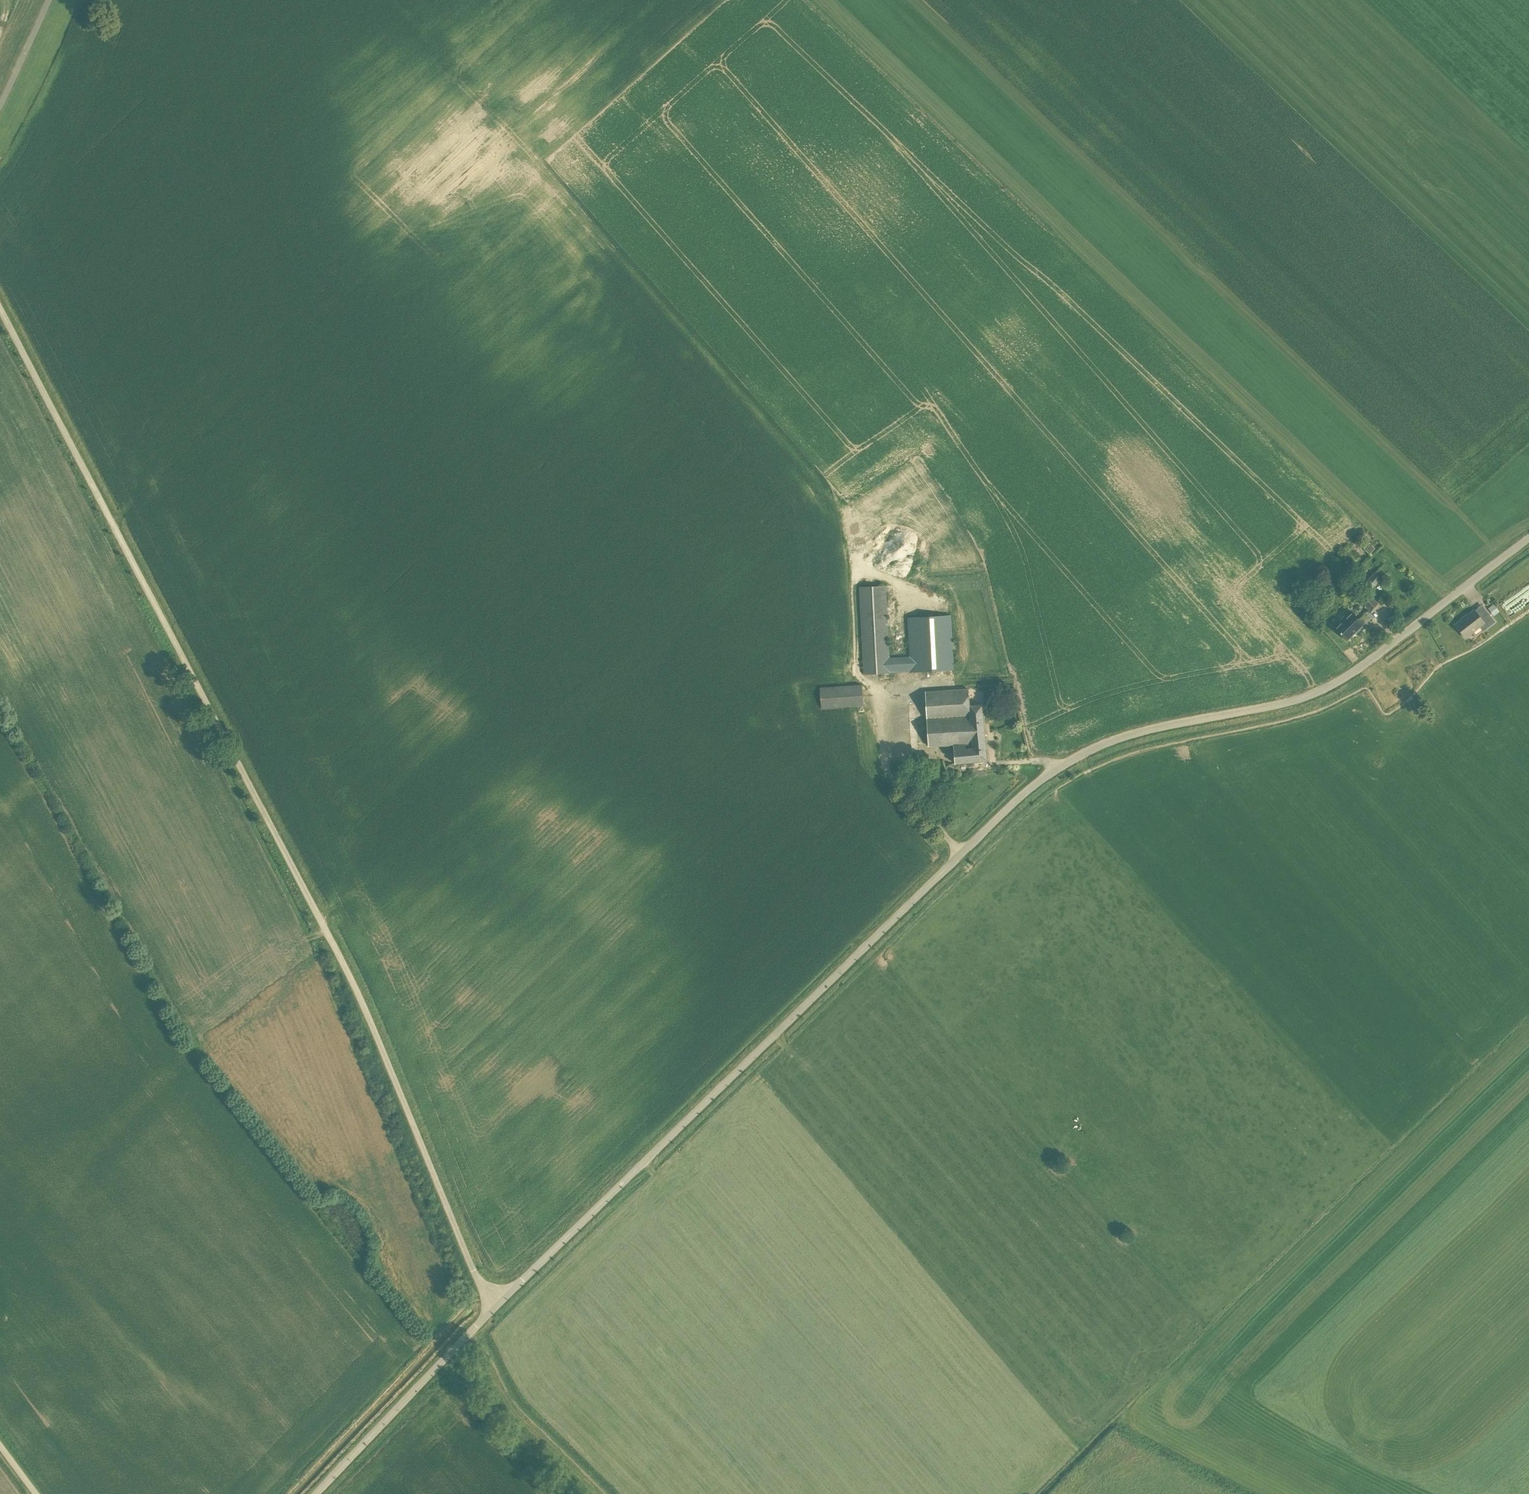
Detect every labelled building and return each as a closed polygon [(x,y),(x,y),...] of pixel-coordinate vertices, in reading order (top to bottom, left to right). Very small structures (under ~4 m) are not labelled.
[(892,501),(897,497),(890,489),(885,493),(892,501)] [(907,542),(916,550),(934,531),(935,532),(939,528),(943,531),(952,521),(939,508),(930,517),(931,518),(907,542)] [(1362,556),(1368,553),(1364,544),(1358,547),(1362,556)] [(1372,589),(1381,579),(1373,573),(1365,583),(1372,589)] [(889,657),(886,585),(859,586),(863,674),(953,670),(951,615),(907,617),(909,656),(889,657)] [(1513,616),(1528,604),(1528,587),(1505,604),(1513,616)] [(933,592),(930,599),(948,605),(951,598),(933,592)] [(1370,611),(1378,603),(1369,594),(1361,602),(1370,611)] [(1497,602),(1490,606),(1495,615),(1502,612),(1497,602)] [(1481,618),(1475,609),(1455,623),(1465,636),(1480,626),(1483,630),(1495,622),(1488,613),(1481,618)] [(1351,610),(1333,628),(1347,642),(1365,624),(1351,610)] [(894,655),(906,655),(906,644),(894,644),(894,655)] [(821,709),(863,706),(862,684),(819,687),(821,709)] [(970,705),(969,688),(925,690),(928,747),(953,745),(955,763),(987,760),(982,704),(970,705)]
